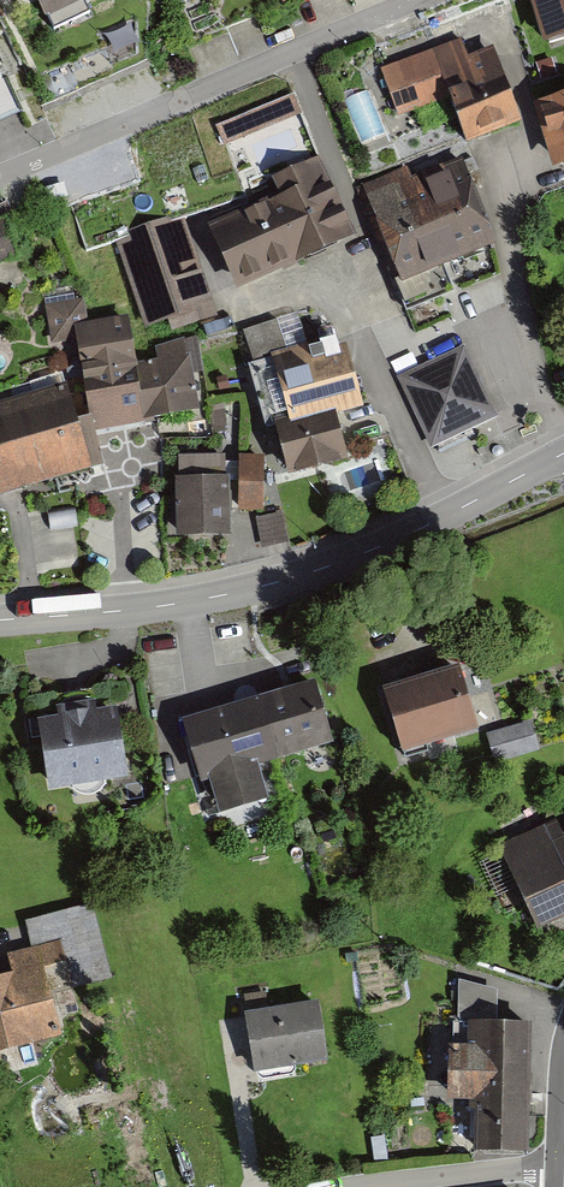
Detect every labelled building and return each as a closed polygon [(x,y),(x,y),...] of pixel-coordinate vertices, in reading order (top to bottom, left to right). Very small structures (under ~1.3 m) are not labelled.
[(90,0),(39,0),(47,18),(90,0)] [(551,41),(563,36),(563,0),(536,0),(551,41)] [(460,36),(379,68),(398,115),(447,95),(466,142),(521,121),(493,52),(470,61),(460,36)] [(296,113),(289,97),(235,120),(242,136),(296,113)] [(550,101),(563,150),(563,97),(550,101)] [(213,227),(240,284),(355,232),(319,153),(270,175),(280,196),(213,227)] [(455,156),(365,192),(402,282),(492,246),(455,156)] [(181,218),(113,242),(144,330),(212,305),(181,218)] [(17,260),(7,220),(0,222),(0,265),(17,260)] [(124,318),(87,324),(83,298),(39,305),(45,344),(77,339),(81,370),(82,370),(91,430),(205,412),(194,345),(130,355),(124,318)] [(269,358),(288,419),(273,424),(289,474),(348,455),(335,413),(360,405),(338,336),(269,358)] [(462,347),(398,378),(433,449),(496,419),(462,347)] [(88,470),(72,400),(0,416),(0,490),(88,470)] [(260,460),(237,460),(238,513),(261,512),(260,460)] [(225,534),(226,481),(179,481),(179,534),(225,534)] [(266,543),(291,539),(287,511),(262,515),(266,543)] [(29,562),(78,563),(79,526),(52,526),(53,517),(29,516),(29,562)] [(385,689),(409,754),(483,728),(460,662),(385,689)] [(261,795),(253,766),(329,744),(311,681),(178,720),(197,782),(205,779),(214,809),(261,795)] [(114,703),(37,718),(51,793),(128,778),(114,703)] [(486,737),(494,765),(540,752),(533,724),(486,737)] [(542,929),(563,919),(563,822),(506,847),(542,929)] [(14,968),(0,971),(0,1049),(71,1033),(62,993),(106,983),(89,906),(24,921),(29,943),(9,947),(14,968)] [(318,1009),(246,1018),(253,1071),(325,1062),(318,1009)] [(460,1049),(448,1049),(448,1099),(458,1099),(458,1146),(525,1147),(526,1023),(460,1022),(460,1049)]
